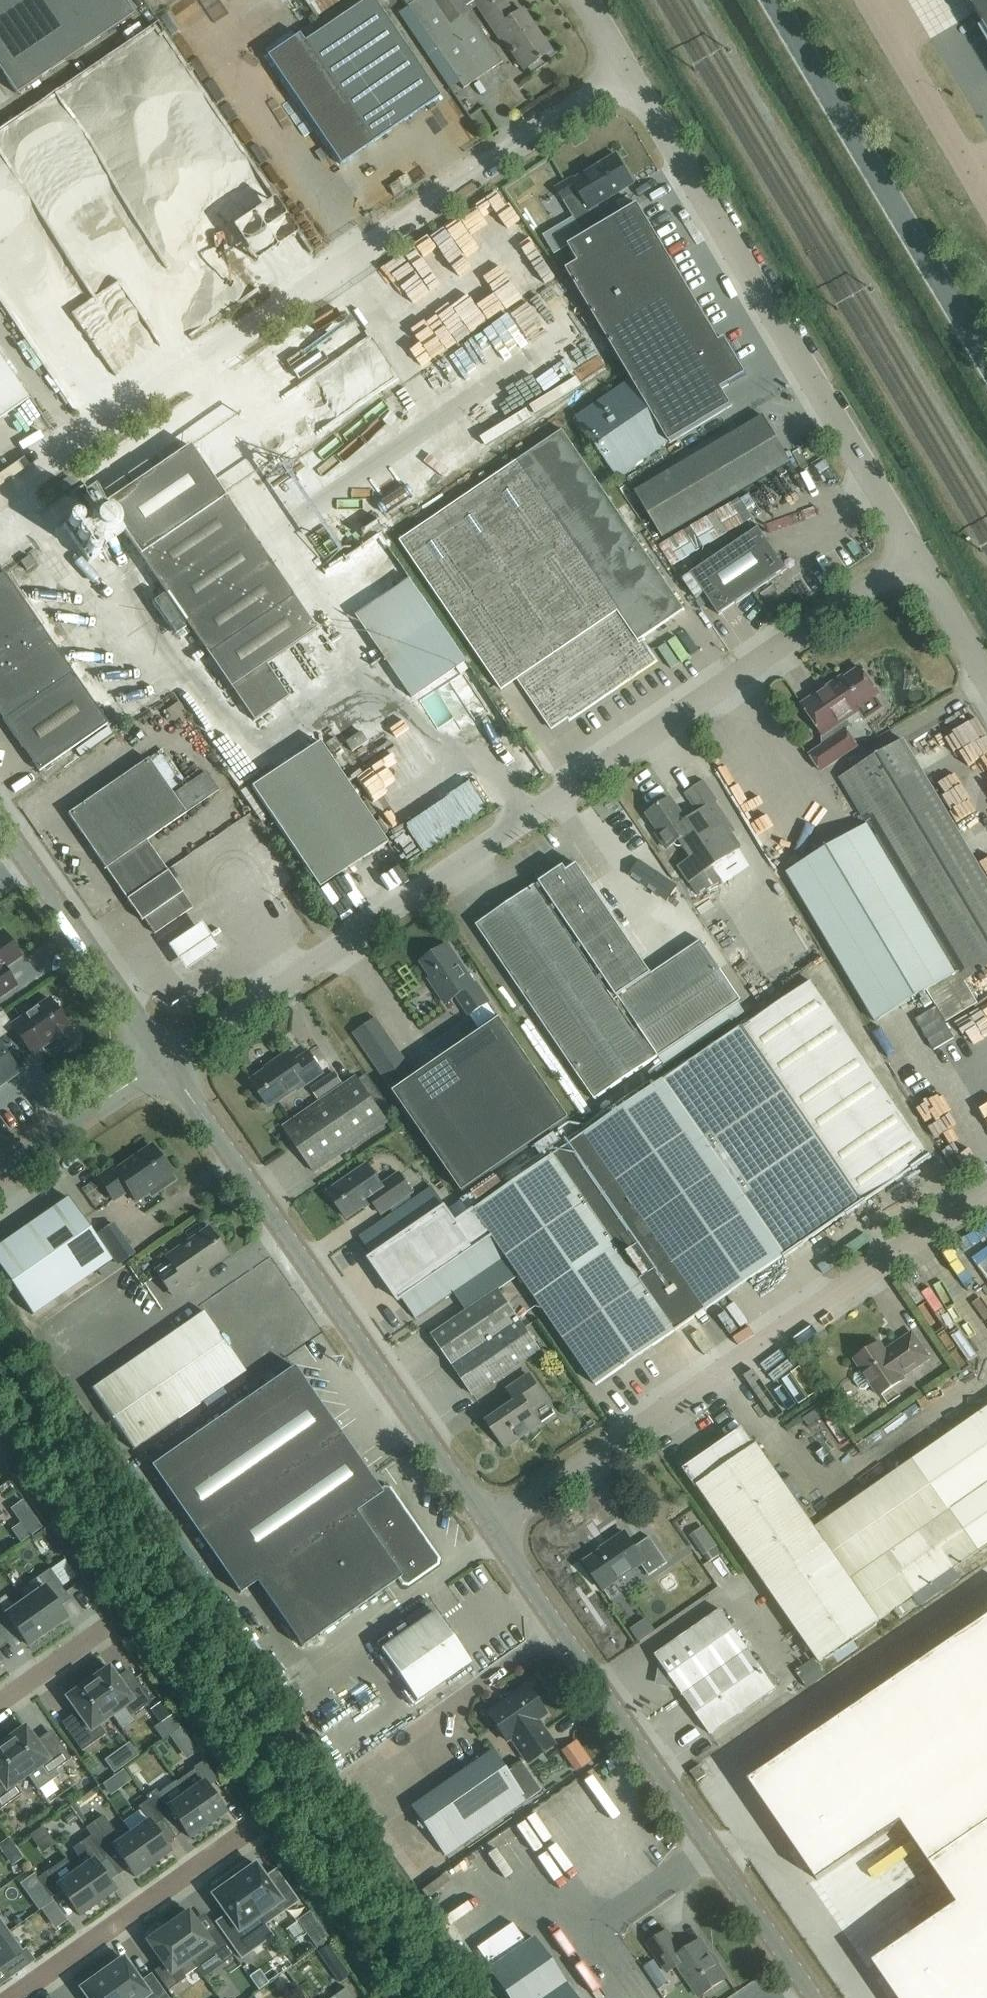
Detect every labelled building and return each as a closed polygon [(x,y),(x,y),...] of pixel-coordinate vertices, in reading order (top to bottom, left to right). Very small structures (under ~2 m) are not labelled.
[(134,14),(125,0),(0,0),(0,69),(17,94),(134,14)] [(267,56),(340,165),(440,97),(374,0),(367,0),(305,42),(299,35),(267,56)] [(343,0),(303,0),(315,18),(343,0)] [(417,21),(450,0),(402,0),(417,21)] [(417,21),(428,38),(463,89),(502,62),(469,14),(478,8),(501,41),(503,39),(524,70),(550,52),(522,10),(514,16),(503,0),(475,0),(465,7),(460,0),(450,0),(417,21)] [(973,9),(983,26),(984,26),(986,32),(986,0),(968,0),(973,9)] [(167,57),(155,63),(169,90),(180,85),(167,57)] [(150,131),(163,126),(156,106),(148,109),(150,116),(145,117),(150,131)] [(35,155),(7,119),(0,124),(0,181),(35,155)] [(634,184),(617,155),(574,181),(573,179),(556,189),(581,231),(599,221),(592,208),(634,184)] [(720,342),(639,205),(635,207),(577,241),(568,246),(579,264),(566,271),(632,380),(669,442),(670,444),(733,407),(723,390),(747,375),(726,339),(720,342)] [(72,407),(112,377),(78,331),(102,314),(81,287),(59,304),(15,245),(35,230),(27,219),(10,232),(0,219),(0,311),(72,407)] [(428,415),(450,454),(589,376),(553,312),(529,311),(528,325),(493,345),(530,308),(511,306),(529,288),(531,259),(514,228),(498,237),(511,250),(510,258),(501,258),(497,250),(481,249),(479,245),(468,251),(466,279),(480,271),(501,309),(443,305),(454,325),(427,351),(455,353),(452,394),(439,380),(436,383),(448,404),(428,415)] [(544,245),(551,265),(569,258),(562,239),(544,245)] [(232,312),(307,256),(295,241),(251,274),(249,271),(218,294),(232,312)] [(29,400),(0,358),(0,419),(29,400)] [(669,442),(632,380),(577,418),(618,477),(669,442)] [(382,392),(384,434),(397,434),(397,419),(407,418),(406,404),(399,405),(398,391),(382,392)] [(663,539),(771,474),(791,463),(764,416),(635,492),(663,539)] [(568,717),(651,661),(638,641),(684,610),(562,431),(400,542),(502,691),(518,680),(552,730),(569,718),(568,717)] [(270,564),(224,496),(190,446),(84,517),(86,519),(82,522),(77,516),(63,525),(88,562),(107,550),(115,563),(136,550),(208,655),(254,721),(289,697),(266,664),(315,630),(270,564)] [(739,498),(659,546),(672,568),(752,519),(739,498)] [(51,504),(29,509),(33,529),(56,524),(51,504)] [(25,549),(23,537),(6,540),(4,528),(0,528),(0,553),(25,549)] [(719,615),(787,569),(759,528),(691,574),(719,615)] [(38,554),(48,579),(66,572),(56,547),(38,554)] [(468,662),(405,572),(364,601),(369,608),(356,617),(414,700),(468,662)] [(3,574),(0,576),(0,715),(5,722),(8,720),(19,735),(16,738),(39,771),(107,724),(3,574)] [(683,578),(675,583),(688,603),(696,598),(683,578)] [(832,684),(802,704),(823,735),(821,736),(822,746),(810,755),(821,771),(858,746),(847,729),(852,726),(847,720),(859,712),(865,720),(883,707),(876,697),(879,695),(861,668),(833,686),(832,684)] [(945,980),(956,974),(962,983),(964,982),(986,968),(986,880),(905,741),(840,779),(868,825),(856,832),(945,980)] [(319,888),(387,843),(319,742),(251,787),(319,888)] [(170,790),(148,759),(68,814),(105,869),(147,840),(218,791),(205,772),(194,780),(190,775),(184,779),(170,790)] [(719,876),(714,868),(732,856),(743,848),(733,834),(736,832),(716,802),(718,801),(704,781),(685,793),(697,813),(684,821),(669,797),(645,811),(658,829),(655,831),(665,846),(678,837),(690,855),(691,857),(678,867),(689,884),(690,884),(739,957),(763,941),(719,876)] [(926,991),(945,980),(856,832),(787,873),(876,1022),(926,991)] [(277,886),(284,882),(274,863),(267,867),(277,886)] [(653,974),(578,864),(568,871),(564,866),(477,925),(595,1100),(742,1001),(701,941),(653,974)] [(676,868),(669,873),(668,873),(673,881),(674,880),(680,876),(676,868)] [(126,898),(142,921),(144,920),(154,934),(193,908),(167,869),(126,898)] [(301,906),(309,900),(301,888),(293,894),(301,906)] [(201,923),(167,946),(184,972),(218,949),(201,923)] [(3,932),(0,934),(0,997),(16,986),(4,969),(20,957),(3,932)] [(474,984),(448,945),(422,963),(438,987),(436,989),(446,1004),(457,996),(470,1015),(489,1001),(476,982),(474,984)] [(945,980),(926,991),(945,1022),(977,1004),(964,982),(962,983),(956,974),(945,980)] [(432,1187),(360,1237),(417,1319),(507,1257),(596,1386),(931,1157),(812,982),(457,1223),(432,1187)] [(73,1040),(74,1036),(68,1027),(49,999),(11,1025),(32,1055),(44,1047),(43,1044),(51,1039),(57,1048),(62,1049),(73,1040)] [(3,1011),(0,1013),(0,1028),(10,1021),(3,1011)] [(404,1060),(382,1075),(393,1090),(392,1091),(462,1192),(568,1119),(498,1018),(415,1075),(404,1060)] [(382,1075),(404,1060),(376,1019),(354,1034),(382,1075)] [(20,1073),(0,1044),(0,1086),(20,1073)] [(324,1073),(309,1052),(295,1062),(289,1052),(274,1063),(275,1064),(252,1080),(271,1108),(297,1090),(298,1091),(324,1073)] [(330,1095),(343,1086),(335,1073),(322,1082),(330,1095)] [(367,1093),(376,1087),(367,1074),(358,1080),(356,1077),(343,1086),(330,1095),(284,1126),(315,1173),(388,1123),(367,1093)] [(116,1169),(114,1166),(98,1177),(114,1201),(129,1191),(136,1202),(156,1188),(159,1192),(175,1181),(151,1146),(116,1169)] [(382,1185),(368,1164),(328,1191),(347,1219),(365,1207),(373,1202),(382,1215),(413,1193),(400,1173),(382,1185)] [(69,1197),(0,1245),(0,1265),(34,1314),(113,1259),(69,1197)] [(186,1287),(201,1276),(200,1275),(227,1256),(208,1228),(179,1248),(182,1252),(155,1271),(169,1291),(182,1282),(186,1287)] [(473,1395),(539,1349),(500,1292),(434,1338),(453,1365),(473,1395)] [(245,1372),(204,1312),(137,1358),(136,1358),(90,1389),(132,1450),(223,1388),(223,1387),(245,1372)] [(929,1358),(912,1333),(885,1351),(880,1343),(872,1348),(869,1348),(863,1352),(862,1355),(855,1360),(862,1370),(855,1375),(854,1380),(860,1389),(865,1390),(872,1385),(879,1396),(904,1379),(902,1376),(929,1358)] [(376,1486),(294,1366),(151,1466),(239,1594),(257,1582),(302,1646),(398,1580),(401,1584),(406,1585),(435,1565),(436,1559),(396,1501),(398,1495),(397,1494),(390,1484),(382,1482),(376,1486)] [(506,1447),(541,1424),(531,1409),(545,1399),(529,1375),(508,1390),(516,1402),(488,1421),(506,1447)] [(685,1470),(697,1488),(699,1487),(820,1662),(880,1621),(879,1620),(986,1545),(986,1409),(815,1528),(757,1445),(756,1446),(744,1429),(685,1470)] [(34,1514),(24,1500),(11,1508),(21,1523),(34,1514)] [(717,1546),(704,1526),(689,1536),(703,1555),(704,1554),(709,1562),(721,1555),(716,1547),(717,1546)] [(635,1547),(625,1533),(608,1544),(609,1545),(585,1562),(604,1590),(641,1564),(649,1576),(667,1563),(650,1537),(635,1547)] [(25,1600),(48,1633),(67,1619),(55,1601),(66,1593),(49,1569),(28,1584),(35,1593),(25,1600)] [(952,1569),(913,1597),(920,1607),(959,1580),(952,1569)] [(25,1600),(14,1608),(6,1595),(0,1599),(0,1633),(3,1637),(15,1629),(28,1647),(48,1633),(25,1600)] [(708,1737),(774,1691),(719,1612),(653,1657),(708,1737)] [(415,1700),(469,1663),(434,1613),(380,1650),(415,1700)] [(986,1825),(986,1618),(749,1781),(818,1881),(903,1823),(931,1864),(986,1825)] [(647,1619),(631,1630),(638,1640),(655,1629),(647,1619)] [(88,1682),(111,1716),(124,1706),(131,1716),(152,1702),(135,1678),(123,1687),(109,1667),(88,1682)] [(98,1725),(111,1716),(88,1682),(67,1697),(81,1717),(65,1728),(82,1751),(105,1735),(98,1725)] [(554,1744),(537,1720),(545,1714),(526,1686),(487,1713),(498,1730),(506,1741),(510,1738),(528,1763),(554,1744)] [(4,1742),(28,1775),(41,1766),(47,1775),(71,1759),(55,1736),(39,1747),(25,1727),(4,1742)] [(28,1775),(4,1742),(0,1744),(0,1807),(1,1808),(21,1794),(14,1784),(28,1775)] [(138,1756),(128,1743),(116,1752),(126,1765),(138,1756)] [(503,1775),(488,1753),(409,1809),(443,1858),(525,1801),(525,1800),(526,1801),(537,1793),(518,1765),(503,1775)] [(734,1758),(716,1763),(720,1777),(738,1772),(734,1758)] [(177,1781),(208,1825),(226,1812),(208,1787),(218,1780),(204,1761),(194,1768),(194,1769),(177,1781)] [(697,1781),(707,1775),(700,1765),(691,1772),(697,1781)] [(123,1770),(115,1776),(122,1786),(130,1781),(123,1770)] [(208,1825),(177,1781),(159,1794),(156,1789),(146,1797),(148,1800),(162,1819),(172,1813),(190,1838),(208,1825)] [(153,1826),(162,1819),(148,1800),(138,1807),(148,1821),(130,1833),(152,1864),(170,1851),(153,1826)] [(152,1864),(130,1833),(121,1840),(103,1816),(86,1828),(91,1835),(91,1836),(107,1858),(117,1852),(134,1877),(152,1864)] [(931,1864),(958,1904),(873,1962),(898,1997),(986,1997),(986,1825),(931,1864)] [(97,1865),(107,1858),(91,1836),(72,1849),(80,1860),(71,1866),(97,1903),(115,1890),(97,1865)] [(66,1858),(38,1878),(52,1898),(61,1891),(79,1916),(97,1903),(71,1866),(66,1858)] [(402,1878),(409,1889),(432,1874),(424,1862),(402,1878)] [(234,1880),(266,1924),(298,1902),(281,1876),(269,1884),(264,1877),(255,1865),(251,1867),(249,1864),(235,1874),(237,1877),(234,1880)] [(430,1907),(451,1893),(439,1875),(418,1889),(430,1907)] [(266,1924),(234,1880),(231,1882),(228,1878),(214,1888),(217,1892),(213,1894),(227,1914),(215,1922),(241,1959),(254,1950),(246,1938),(266,1924)] [(47,1894),(34,1903),(39,1910),(52,1900),(47,1894)] [(49,1918),(59,1911),(52,1901),(42,1908),(49,1918)] [(188,1912),(168,1926),(197,1967),(217,1953),(222,1961),(232,1953),(214,1928),(205,1935),(188,1912)] [(328,1939),(310,1913),(298,1921),(316,1948),(328,1939)] [(9,1932),(0,1919),(0,1938),(9,1932)] [(196,1968),(197,1967),(168,1926),(147,1941),(164,1964),(154,1971),(168,1991),(186,1978),(185,1976),(196,1968)] [(683,1952),(667,1930),(648,1944),(668,1973),(678,1966),(700,1997),(727,1978),(701,1940),(683,1952)] [(0,1938),(0,1967),(1,1966),(10,1978),(35,1961),(26,1948),(23,1950),(9,1932),(0,1938)] [(516,1935),(484,1957),(490,1967),(488,1969),(508,1997),(575,1997),(533,1938),(522,1945),(516,1935)] [(327,1964),(336,1957),(328,1945),(318,1952),(327,1964)] [(119,1997),(169,1997),(151,1973),(145,1978),(140,1981),(129,1967),(123,1958),(121,1960),(119,1961),(117,1957),(113,1960),(103,1967),(105,1971),(102,1973),(119,1997)] [(268,1983),(259,1969),(249,1977),(258,1990),(268,1983)] [(102,1973),(99,1975),(96,1972),(86,1979),(82,1982),(84,1985),(82,1987),(81,1988),(88,1997),(119,1997),(102,1973)] [(331,1997),(354,1997),(346,1987),(331,1997)]
